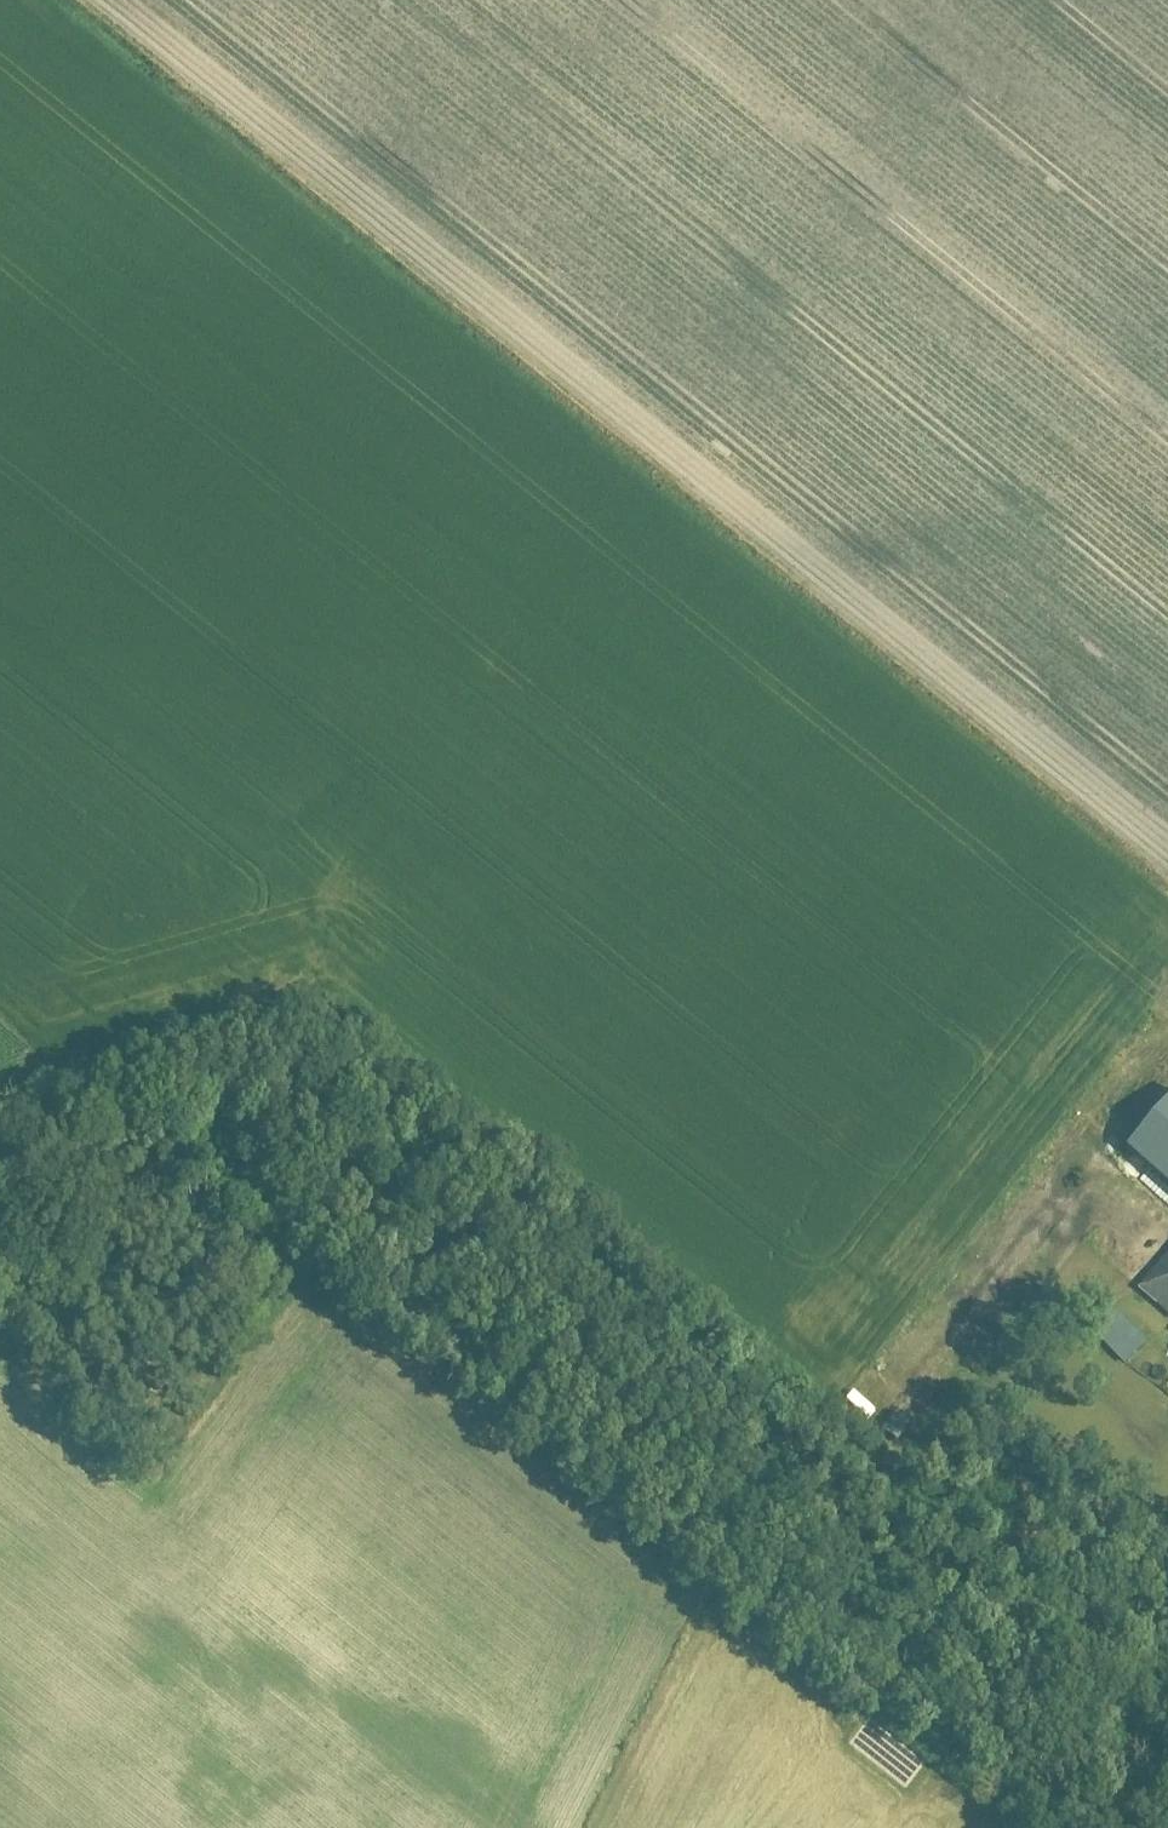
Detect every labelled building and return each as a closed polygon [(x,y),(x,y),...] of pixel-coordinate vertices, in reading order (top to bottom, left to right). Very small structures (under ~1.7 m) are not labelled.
[(1128,1149),(1167,1184),(1167,1102),(1128,1149)] [(1136,1288),(1167,1315),(1167,1252),(1136,1288)] [(1066,1289),(1054,1300),(1065,1314),(1078,1304),(1066,1289)] [(1140,1326),(1133,1341),(1151,1350),(1158,1334),(1140,1326)]
